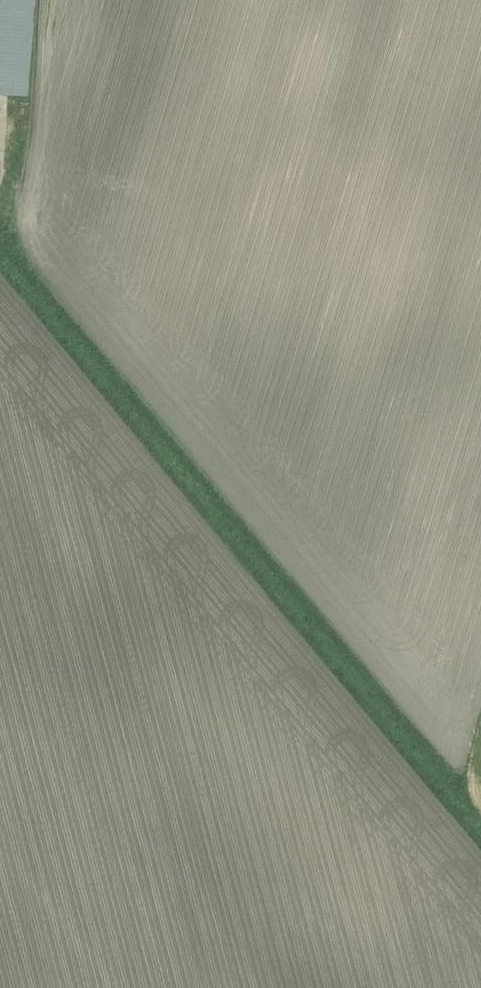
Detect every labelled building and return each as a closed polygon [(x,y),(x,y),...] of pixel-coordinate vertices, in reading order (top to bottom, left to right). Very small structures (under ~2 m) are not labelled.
[(27,96),(34,0),(0,0),(0,94),(27,96)]
